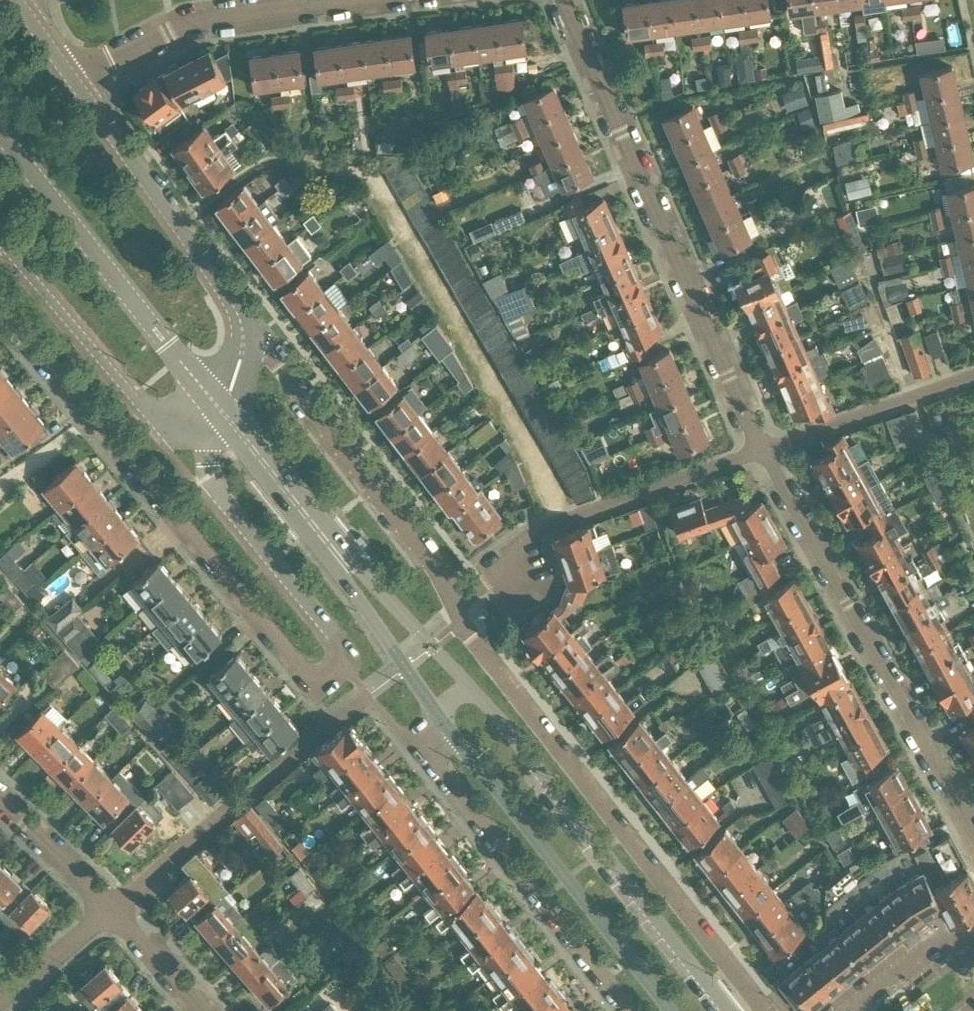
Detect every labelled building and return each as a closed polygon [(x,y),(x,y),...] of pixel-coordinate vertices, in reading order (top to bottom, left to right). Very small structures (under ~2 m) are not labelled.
[(627,35),(651,31),(647,0),(623,4),(627,35)] [(675,28),(671,0),(648,0),(647,0),(651,31),(675,28)] [(698,25),(695,0),(671,0),(675,28),(698,25)] [(698,25),(722,22),(719,0),(695,0),(698,25)] [(722,22),(745,18),(743,0),(719,0),(722,22)] [(745,18),(770,15),(768,0),(743,0),(745,18)] [(805,10),(814,9),(812,0),(788,0),(789,12),(805,10)] [(814,9),(823,7),(837,5),(836,0),(812,0),(814,9)] [(919,5),(910,6),(911,17),(921,15),(919,5)] [(902,18),(911,17),(910,6),(901,8),(902,18)] [(855,25),(856,24),(864,23),(863,13),(853,15),(855,25)] [(521,18),(497,22),(501,53),(525,49),(521,18)] [(826,29),(825,18),(806,21),(807,31),(818,30),(823,67),(833,66),(827,29),(826,29)] [(497,22),(473,25),(477,56),(501,53),(497,22)] [(867,39),(864,23),(856,24),(855,25),(858,41),(867,39)] [(473,25),(450,28),(454,59),(477,56),(473,25)] [(430,63),(454,59),(450,28),(425,32),(430,63)] [(756,28),(747,29),(749,40),(758,38),(756,28)] [(749,40),(747,29),(738,30),(740,41),(749,40)] [(386,37),(390,68),(414,65),(410,34),(386,37)] [(709,35),(700,36),(702,47),(703,47),(710,46),(711,46),(709,35)] [(702,47),(700,36),(691,37),(692,48),(702,47)] [(386,37),(362,41),(366,72),(390,68),(386,37)] [(874,37),(867,38),(869,49),(875,48),(874,37)] [(902,45),(902,40),(897,38),(893,41),(893,46),(898,48),(902,45)] [(750,48),(749,40),(740,41),(741,49),(750,48)] [(916,41),(918,53),(925,52),(924,40),(916,41)] [(362,41),(339,44),(343,75),(366,72),(362,41)] [(662,41),(653,43),(655,53),(664,52),(662,41)] [(645,55),(655,53),(653,43),(644,44),(645,55)] [(319,78),(343,75),(339,44),(314,47),(319,78)] [(875,48),(869,49),(870,61),(880,59),(878,48),(875,48)] [(188,61),(205,94),(215,89),(212,84),(231,75),(229,53),(215,60),(210,49),(208,51),(204,49),(198,52),(198,56),(188,61)] [(298,49),(274,53),(279,84),(303,80),(298,49)] [(255,87),(279,84),(274,53),(250,56),(255,87)] [(821,55),(796,58),(797,72),(822,69),(821,55)] [(194,100),(205,94),(188,61),(178,66),(174,64),(168,67),(167,71),(165,72),(179,101),(192,94),(194,100)] [(512,61),(503,62),(506,88),(515,86),(512,61)] [(496,89),(506,88),(503,62),(493,64),(496,89)] [(537,62),(528,64),(529,72),(538,70),(537,62)] [(752,63),(742,65),(738,71),(740,81),(755,78),(752,63)] [(756,67),(757,77),(767,76),(766,66),(756,67)] [(926,97),(957,90),(952,66),(921,73),(926,97)] [(815,70),(818,87),(828,85),(824,68),(815,70)] [(456,70),(457,81),(466,80),(465,69),(456,70)] [(448,82),(457,81),(456,70),(447,71),(448,82)] [(721,84),(731,83),(729,71),(719,73),(721,84)] [(697,86),(708,84),(706,72),(695,73),(697,86)] [(158,76),(135,93),(144,105),(141,107),(149,119),(152,116),(158,125),(181,109),(158,76)] [(670,88),(669,77),(660,78),(662,89),(670,88)] [(391,80),(393,90),(402,89),(401,78),(391,80)] [(383,91),(393,90),(391,80),(382,81),(383,91)] [(459,95),(458,84),(449,85),(450,96),(459,95)] [(782,90),(785,102),(805,96),(801,84),(782,90)] [(344,86),(346,97),(355,95),(353,85),(344,86)] [(524,98),(530,111),(518,116),(519,117),(523,126),(534,121),(563,108),(553,85),(524,98)] [(336,99),(346,97),(344,86),(335,87),(336,99)] [(820,120),(850,114),(858,112),(857,102),(844,104),(841,89),(814,95),(820,120)] [(902,92),(905,101),(915,99),(913,90),(902,92)] [(962,113),(957,90),(926,97),(931,120),(962,113)] [(280,95),(282,106),(291,104),(289,94),(280,95)] [(272,107),(282,106),(280,95),(271,96),(272,107)] [(917,108),(915,99),(905,101),(907,110),(917,108)] [(905,101),(897,103),(899,114),(907,112),(907,110),(905,101)] [(664,117),(673,140),(702,127),(692,105),(664,117)] [(572,130),(563,108),(534,121),(523,126),(526,135),(538,129),(543,142),(572,130)] [(817,127),(810,109),(799,113),(805,131),(817,127)] [(708,114),(712,123),(722,119),(718,110),(708,114)] [(967,136),(962,113),(931,120),(937,143),(967,136)] [(850,114),(820,120),(819,120),(824,141),(834,138),(831,126),(852,121),(850,114)] [(191,122),(196,129),(203,124),(202,124),(197,117),(191,122)] [(512,130),(523,126),(519,117),(509,121),(512,130)] [(726,127),(722,119),(712,123),(716,131),(726,127)] [(196,129),(191,122),(182,128),(180,125),(166,136),(173,145),(196,129)] [(232,123),(226,127),(232,135),(238,131),(232,123)] [(196,129),(173,145),(175,148),(174,151),(178,158),(182,158),(189,167),(232,136),(231,135),(226,127),(212,137),(203,124),(196,129)] [(526,135),(523,126),(512,130),(516,139),(518,138),(526,135)] [(673,140),(683,162),(712,149),(702,127),(673,140)] [(582,152),(572,130),(543,142),(553,164),(582,152)] [(232,136),(236,141),(243,136),(239,131),(232,136)] [(238,144),(232,136),(189,167),(195,176),(193,179),(198,186),(202,185),(204,188),(233,167),(224,154),(238,144)] [(915,148),(926,145),(924,136),(913,139),(915,148)] [(973,160),(967,136),(937,143),(942,167),(973,160)] [(833,145),(837,165),(856,161),(852,141),(833,145)] [(423,142),(408,150),(417,167),(432,158),(423,142)] [(390,143),(378,143),(378,152),(390,152),(390,143)] [(928,155),(926,145),(915,148),(886,155),(888,163),(918,157),(928,155)] [(683,162),(693,183),(721,171),(712,149),(683,162)] [(592,174),(582,152),(553,164),(563,187),(592,174)] [(727,158),(731,167),(741,162),(737,154),(727,158)] [(405,156),(404,157),(385,169),(390,178),(411,166),(405,156)] [(529,164),(533,173),(543,168),(540,160),(529,164)] [(745,171),(741,162),(731,167),(735,175),(745,171)] [(416,176),(411,166),(390,178),(396,188),(416,176)] [(443,170),(433,174),(437,185),(448,180),(443,170)] [(693,183),(702,205),(731,193),(721,171),(693,183)] [(278,188),(288,181),(284,176),(274,183),(278,188)] [(422,185),(416,176),(396,188),(401,197),(422,185)] [(849,198),(864,194),(860,177),(845,180),(849,198)] [(292,186),(288,181),(278,188),(282,194),(292,186)] [(952,214),(973,209),(973,184),(947,190),(952,214)] [(216,206),(230,225),(258,204),(243,185),(216,206)] [(427,195),(422,185),(401,197),(407,207),(427,195)] [(446,188),(435,193),(440,203),(450,198),(446,188)] [(702,205),(712,227),(740,215),(731,193),(702,205)] [(433,204),(427,195),(407,207),(412,216),(433,204)] [(571,214),(581,235),(613,222),(602,198),(584,206),(579,196),(562,203),(568,215),(571,214)] [(746,202),(750,210),(760,206),(756,197),(746,202)] [(773,211),(788,205),(785,198),(770,204),(773,211)] [(273,223),(258,204),(230,225),(245,244),(273,223)] [(438,214),(433,204),(412,216),(418,226),(438,214)] [(764,214),(760,206),(750,210),(754,218),(764,214)] [(872,222),(868,207),(857,209),(860,225),(872,222)] [(929,209),(931,219),(942,216),(940,207),(929,209)] [(521,209),(493,220),(498,232),(525,220),(521,209)] [(952,214),(957,237),(973,233),(973,209),(952,214)] [(840,226),(842,225),(853,221),(849,211),(836,217),(840,226)] [(303,221),(307,226),(317,219),(313,214),(303,221)] [(444,223),(438,214),(418,226),(423,235),(444,223)] [(740,215),(712,227),(721,250),(750,237),(740,215)] [(943,225),(942,216),(931,219),(933,228),(943,225)] [(317,219),(307,226),(311,231),(321,224),(317,219)] [(571,240),(576,253),(559,260),(563,269),(577,263),(577,262),(622,243),(613,222),(581,235),(571,240)] [(273,223),(245,244),(260,263),(287,242),(273,223)] [(449,233),(444,223),(423,235),(429,245),(449,233)] [(429,245),(434,254),(455,242),(449,233),(429,245)] [(961,252),(963,260),(973,258),(973,233),(957,237),(961,252)] [(296,235),(287,242),(260,263),(274,282),(311,254),(296,235)] [(859,235),(849,239),(856,255),(866,251),(859,235)] [(889,243),(891,251),(902,249),(899,238),(888,240),(889,243)] [(376,262),(384,256),(395,248),(388,239),(369,253),(376,262)] [(460,252),(455,242),(434,254),(440,264),(460,252)] [(483,254),(479,243),(470,247),(474,257),(483,254)] [(587,284),(600,278),(632,265),(622,243),(577,262),(577,263),(587,284)] [(395,248),(384,256),(391,267),(390,268),(391,268),(401,261),(401,260),(402,259),(395,248)] [(736,282),(746,305),(777,291),(778,292),(787,287),(790,285),(787,276),(781,273),(778,265),(780,264),(773,248),(747,259),(754,274),(736,282)] [(466,261),(460,252),(440,264),(445,273),(466,261)] [(953,263),(963,260),(961,252),(951,254),(953,263)] [(888,273),(904,269),(901,253),(884,256),(888,273)] [(938,256),(941,265),(953,263),(951,254),(938,256)] [(839,286),(857,277),(848,258),(829,268),(839,286)] [(963,260),(968,284),(973,282),(973,258),(963,260)] [(339,268),(343,273),(353,266),(349,261),(339,268)] [(413,280),(401,261),(391,268),(402,288),(413,280)] [(445,273),(450,283),(471,271),(466,261),(445,273)] [(955,272),(953,263),(941,265),(943,274),(955,272)] [(641,287),(632,265),(600,278),(606,292),(609,300),(641,287)] [(928,268),(930,277),(943,274),(941,265),(928,268)] [(357,271),(353,266),(343,273),(347,279),(357,271)] [(281,291),(295,309),(322,289),(308,270),(281,291)] [(509,289),(501,270),(483,279),(493,297),(509,289)] [(477,280),(471,271),(450,283),(456,292),(477,280)] [(482,290),(477,280),(456,292),(461,302),(482,290)] [(841,291),(849,308),(868,299),(860,281),(841,291)] [(908,296),(905,281),(903,282),(887,286),(891,300),(908,296)] [(613,309),(619,322),(651,308),(641,287),(609,300),(596,306),(581,313),(585,322),(613,309)] [(516,288),(494,298),(503,314),(524,305),(516,288)] [(337,308),(322,289),(295,309),(310,328),(337,308)] [(488,299),(482,290),(461,302),(467,311),(488,299)] [(413,309),(425,300),(418,291),(406,300),(413,309)] [(784,305),(778,292),(777,291),(746,305),(755,326),(799,307),(796,300),(784,305)] [(596,306),(609,300),(606,292),(593,298),(596,306)] [(916,295),(906,299),(910,311),(920,308),(916,295)] [(383,304),(382,304),(378,299),(368,306),(373,312),(383,304)] [(493,309),(488,299),(467,311),(472,321),(493,309)] [(951,312),(963,309),(961,300),(949,303),(951,312)] [(387,309),(383,304),(373,312),(377,317),(387,309)] [(755,326),(765,348),(796,334),(791,322),(803,316),(799,307),(755,326)] [(310,328),(325,347),(352,327),(337,308),(310,328)] [(661,332),(651,308),(619,322),(629,345),(623,347),(623,348),(628,359),(647,350),(643,340),(661,332)] [(499,318),(493,309),(472,321),(478,330),(499,318)] [(965,318),(963,309),(951,312),(953,321),(965,318)] [(530,333),(527,329),(534,326),(527,310),(520,313),(520,312),(505,318),(517,339),(530,333)] [(862,314),(842,318),(845,330),(864,325),(862,314)] [(504,328),(499,318),(478,330),(483,340),(504,328)] [(439,358),(441,357),(451,349),(454,347),(436,324),(421,335),(439,358)] [(367,346),(352,327),(325,347),(339,367),(367,346)] [(510,337),(504,328),(483,340),(489,349),(510,337)] [(929,369),(915,330),(900,335),(914,374),(929,369)] [(936,331),(924,335),(931,356),(944,353),(936,331)] [(803,349),(796,334),(765,348),(775,370),(818,350),(815,344),(803,349)] [(856,348),(861,358),(880,349),(874,336),(861,346),(861,347),(856,348)] [(398,344),(401,349),(411,342),(407,337),(398,344)] [(515,347),(510,337),(489,349),(494,359),(515,347)] [(339,367),(354,385),(381,365),(367,346),(339,367)] [(521,356),(515,347),(494,359),(500,368),(521,356)] [(602,370),(628,359),(623,348),(598,360),(602,370)] [(451,349),(441,357),(459,379),(466,373),(461,364),(451,349)] [(527,356),(533,365),(543,358),(538,349),(527,356)] [(640,361),(650,384),(679,371),(669,349),(640,361)] [(882,355),(880,349),(861,358),(863,364),(860,365),(870,388),(892,379),(882,355)] [(775,370),(784,391),(816,378),(810,366),(823,360),(818,350),(775,370)] [(505,378),(526,366),(521,356),(500,368),(505,378)] [(396,384),(381,365),(354,385),(369,405),(396,384)] [(532,375),(526,366),(505,378),(511,387),(532,375)] [(0,369),(0,398),(14,386),(0,369)] [(688,393),(679,371),(650,384),(659,406),(688,393)] [(466,373),(459,379),(457,381),(465,391),(473,385),(466,373)] [(511,387),(516,397),(537,385),(532,375),(511,387)] [(826,401),(816,378),(784,391),(795,416),(811,409),(816,419),(834,411),(829,400),(826,401)] [(629,393),(640,388),(636,380),(625,384),(629,393)] [(543,394),(537,385),(516,397),(522,406),(543,394)] [(0,398),(0,429),(30,405),(14,386),(0,398)] [(417,411),(426,405),(412,386),(376,414),(390,432),(417,411)] [(644,397),(640,388),(629,393),(632,402),(644,397)] [(632,402),(629,393),(618,397),(622,406),(632,402)] [(659,406),(669,428),(698,415),(688,393),(659,406)] [(522,406),(527,416),(548,404),(543,394),(522,406)] [(554,413),(548,404),(527,416),(533,425),(554,413)] [(30,405),(0,429),(0,435),(13,451),(45,424),(30,405)] [(903,413),(911,435),(922,429),(915,409),(903,413)] [(432,431),(417,411),(390,432),(405,452),(432,431)] [(533,425),(538,435),(559,423),(554,413),(533,425)] [(894,444),(911,435),(903,413),(885,419),(894,444)] [(707,438),(698,415),(669,428),(679,450),(707,438)] [(468,435),(485,422),(483,419),(475,425),(473,422),(464,429),(468,435)] [(496,429),(489,419),(485,422),(468,435),(475,445),(496,429)] [(565,432),(559,423),(538,435),(544,444),(565,432)] [(644,428),(648,437),(659,432),(655,423),(644,428)] [(405,452),(419,471),(447,450),(432,431),(405,452)] [(544,444),(549,454),(570,442),(565,432),(544,444)] [(663,440),(659,432),(648,437),(651,445),(663,440)] [(854,465),(857,464),(846,443),(841,434),(823,444),(826,451),(812,459),(818,470),(815,472),(820,482),(824,480),(824,482),(855,466),(854,465)] [(576,451),(570,442),(549,454),(555,463),(576,451)] [(500,472),(504,469),(516,460),(510,449),(494,463),(500,472)] [(462,470),(447,450),(419,471),(434,491),(462,470)] [(576,451),(555,463),(560,473),(581,460),(576,451)] [(867,458),(857,464),(854,465),(855,466),(824,482),(836,504),(868,486),(860,473),(871,467),(867,458)] [(516,461),(516,460),(504,469),(513,489),(526,484),(516,461)] [(584,465),(581,460),(560,473),(566,483),(586,472),(584,465)] [(44,487),(59,506),(91,479),(76,461),(45,487),(44,487)] [(923,476),(931,490),(942,483),(937,469),(923,476)] [(451,510),(477,490),(462,470),(434,491),(450,511),(451,510)] [(590,482),(586,472),(566,483),(572,493),(590,482)] [(107,498),(91,479),(59,506),(75,525),(107,498)] [(879,480),(868,486),(836,504),(848,525),(862,517),(866,525),(887,513),(895,509),(879,480)] [(44,487),(45,487),(40,482),(34,487),(38,492),(44,487)] [(595,495),(590,482),(572,493),(577,501),(595,495)] [(931,490),(938,504),(949,498),(942,484),(942,483),(931,490)] [(477,490),(451,510),(474,539),(502,518),(479,488),(477,490)] [(745,494),(724,501),(730,517),(742,538),(772,521),(761,500),(751,506),(745,494)] [(708,526),(713,524),(730,517),(724,501),(704,509),(700,497),(670,508),(678,533),(707,523),(708,526)] [(91,544),(122,517),(107,498),(75,525),(90,543),(91,544)] [(657,527),(648,503),(637,507),(646,530),(657,527)] [(857,542),(869,564),(900,548),(893,535),(898,532),(887,513),(866,525),(871,534),(857,542)] [(139,537),(122,517),(91,544),(90,543),(81,551),(101,575),(110,568),(107,563),(139,537)] [(785,544),(772,521),(742,538),(749,551),(740,555),(752,575),(741,581),(747,591),(770,579),(777,575),(766,554),(785,544)] [(555,553),(558,563),(596,549),(611,544),(607,531),(598,535),(593,522),(553,536),(558,549),(555,553)] [(910,543),(900,548),(869,564),(881,585),(917,565),(912,556),(915,554),(910,543)] [(611,544),(596,549),(558,563),(561,571),(566,572),(570,584),(567,585),(563,595),(581,602),(587,588),(584,581),(611,571),(621,568),(611,544)] [(922,550),(927,560),(936,555),(931,546),(922,550)] [(23,568),(7,550),(0,556),(0,563),(12,577),(23,568)] [(941,563),(936,555),(927,560),(932,568),(941,563)] [(130,584),(147,604),(175,580),(159,560),(130,584)] [(881,585),(892,606),(923,590),(916,577),(922,574),(917,565),(881,585)] [(23,568),(12,577),(18,584),(29,576),(23,568)] [(18,584),(23,590),(34,582),(29,576),(18,584)] [(678,587),(673,577),(658,584),(663,595),(678,587)] [(767,606),(774,618),(805,601),(793,579),(776,588),(770,579),(747,591),(744,593),(750,603),(758,598),(764,608),(767,606)] [(190,599),(175,580),(147,604),(162,622),(190,599)] [(45,594),(34,582),(23,590),(34,602),(45,594)] [(1,598),(11,589),(6,583),(0,589),(0,596),(1,598)] [(944,592),(949,601),(950,602),(960,597),(954,587),(944,592)] [(17,595),(11,589),(1,598),(7,604),(12,599),(17,595)] [(929,601),(923,590),(892,606),(904,628),(940,608),(939,607),(934,598),(929,601)] [(12,599),(7,604),(13,611),(23,603),(17,595),(12,599)] [(559,604),(553,609),(546,614),(543,610),(528,621),(531,625),(523,632),(528,639),(525,641),(528,645),(527,646),(526,648),(526,651),(527,653),(529,655),(532,655),(535,654),(538,658),(584,620),(582,618),(569,629),(560,619),(569,612),(572,605),(580,608),(581,602),(563,595),(559,604)] [(56,630),(77,612),(82,608),(72,596),(47,618),(56,630)] [(965,605),(960,597),(950,602),(954,611),(965,605)] [(162,622),(178,641),(206,617),(190,599),(162,622)] [(680,603),(676,605),(681,613),(691,608),(686,599),(680,603)] [(817,622),(805,601),(774,618),(781,630),(757,643),(760,648),(754,651),(756,656),(775,646),(817,622)] [(904,628),(916,649),(946,632),(939,620),(954,611),(950,602),(949,601),(939,607),(940,608),(904,628)] [(77,612),(56,630),(65,641),(80,658),(101,640),(77,612)] [(221,636),(206,617),(178,641),(193,659),(221,636)] [(546,667),(554,677),(586,651),(576,638),(589,627),(584,620),(538,658),(541,655),(548,663),(546,667)] [(786,667),(797,661),(829,644),(817,622),(775,646),(775,647),(774,648),(783,665),(785,664),(786,667)] [(952,643),(946,632),(916,649),(927,670),(963,650),(957,640),(952,643)] [(693,662),(696,661),(711,652),(704,641),(697,645),(698,646),(687,651),(693,662)] [(841,665),(829,644),(797,661),(804,672),(790,680),(795,689),(841,665)] [(46,678),(72,656),(64,648),(39,670),(46,678)] [(715,650),(711,652),(696,661),(701,671),(720,661),(715,650)] [(927,670),(939,691),(969,674),(962,662),(967,659),(963,650),(927,670)] [(594,661),(586,651),(554,677),(559,684),(564,684),(573,695),(616,661),(615,659),(608,651),(594,661)] [(577,707),(585,717),(618,691),(608,678),(621,667),(620,667),(629,660),(623,652),(615,659),(616,661),(573,695),(579,703),(577,707)] [(208,677),(224,695),(251,672),(236,653),(208,677)] [(46,678),(54,687),(79,665),(72,656),(46,678)] [(96,676),(104,670),(96,661),(88,667),(96,676)] [(726,671),(720,661),(701,671),(707,682),(726,671)] [(814,689),(821,703),(852,686),(841,665),(795,689),(799,697),(814,689)] [(0,668),(0,699),(16,682),(0,668)] [(111,678),(104,670),(96,676),(104,685),(111,678)] [(117,677),(123,684),(132,677),(126,670),(117,677)] [(707,682),(713,692),(732,682),(726,671),(707,682)] [(267,690),(251,672),(224,695),(239,714),(267,690)] [(752,674),(739,681),(744,689),(756,681),(752,674)] [(969,674),(939,691),(950,712),(965,703),(970,713),(973,711),(973,683),(969,674)] [(795,689),(790,680),(780,685),(786,695),(795,689)] [(864,706),(852,686),(821,703),(827,714),(813,721),(818,731),(864,706)] [(799,697),(795,689),(786,695),(790,703),(799,697)] [(230,722),(246,741),(283,710),(267,690),(239,714),(230,722)] [(626,702),(618,691),(585,717),(591,724),(595,724),(603,733),(646,699),(640,691),(626,702)] [(128,710),(136,720),(154,706),(146,696),(128,710)] [(772,702),(776,709),(788,702),(784,696),(772,702)] [(17,732),(34,750),(59,725),(60,726),(68,719),(51,702),(44,709),(42,707),(17,732)] [(105,714),(110,721),(121,712),(115,705),(105,714)] [(171,726),(154,706),(136,720),(153,740),(171,726)] [(875,727),(864,706),(818,731),(823,740),(837,732),(844,744),(875,727)] [(298,728),(283,710),(246,741),(252,749),(262,741),(270,752),(298,728)] [(126,718),(121,712),(110,721),(116,727),(126,718)] [(671,725),(678,720),(673,713),(666,719),(671,725)] [(126,718),(116,727),(121,733),(132,725),(126,718)] [(609,741),(626,763),(656,739),(639,718),(609,741)] [(658,725),(664,732),(672,726),(671,725),(666,719),(658,725)] [(803,727),(809,736),(818,731),(813,721),(803,727)] [(973,755),(973,724),(960,731),(973,755)] [(60,726),(59,725),(34,750),(51,767),(76,742),(60,726)] [(326,761),(332,769),(364,744),(349,725),(347,727),(346,725),(316,748),(326,761)] [(875,727),(844,744),(850,755),(842,760),(852,780),(875,768),(870,759),(887,749),(875,727)] [(823,740),(818,731),(809,736),(814,745),(823,740)] [(673,761),(656,739),(626,763),(633,771),(630,775),(640,786),(673,761)] [(51,767),(69,784),(94,759),(76,742),(51,767)] [(167,744),(162,749),(167,755),(172,750),(167,744)] [(365,745),(364,744),(332,769),(342,781),(328,791),(335,800),(378,766),(363,747),(365,745)] [(177,766),(184,760),(175,751),(169,757),(177,766)] [(758,775),(778,764),(772,753),(752,764),(758,775)] [(797,769),(791,758),(782,763),(788,774),(797,769)] [(110,776),(94,759),(69,784),(85,801),(110,776)] [(690,765),(696,773),(704,767),(698,759),(690,765)] [(192,769),(184,760),(177,766),(185,775),(192,769)] [(320,779),(332,769),(326,761),(313,771),(320,779)] [(649,793),(657,803),(688,780),(673,761),(640,786),(646,793),(649,793)] [(784,775),(778,764),(758,775),(764,786),(784,775)] [(860,784),(873,807),(909,789),(896,765),(860,784)] [(355,798),(364,810),(396,784),(388,774),(385,775),(378,766),(335,800),(341,808),(355,798)] [(162,778),(169,786),(179,778),(172,769),(162,778)] [(210,803),(220,795),(230,787),(215,769),(205,777),(204,775),(193,783),(210,803)] [(770,796),(790,785),(784,775),(764,786),(770,796)] [(110,814),(117,823),(137,803),(129,795),(110,776),(85,801),(104,820),(110,814)] [(185,803),(169,786),(162,778),(155,784),(178,809),(185,803)] [(194,795),(179,778),(169,786),(185,803),(194,795)] [(704,800),(688,780),(657,803),(664,812),(662,815),(671,825),(704,800)] [(402,791),(396,784),(364,810),(373,821),(360,831),(366,839),(409,805),(400,794),(402,791)] [(796,796),(790,785),(770,796),(775,807),(796,796)] [(920,809),(909,789),(873,807),(884,828),(920,809)] [(265,798),(256,805),(268,819),(277,813),(265,798)] [(721,806),(727,812),(735,806),(729,799),(721,806)] [(704,800),(671,825),(677,834),(681,833),(689,843),(719,819),(704,800)] [(137,803),(117,823),(112,828),(130,846),(155,821),(137,803)] [(811,823),(797,804),(784,815),(798,833),(811,823)] [(386,837),(395,849),(428,824),(420,815),(417,815),(409,805),(366,839),(373,847),(386,837)] [(884,828),(895,848),(896,849),(909,841),(931,830),(920,809),(884,828)] [(277,830),(288,821),(281,812),(269,821),(277,830)] [(741,814),(733,821),(739,827),(747,821),(741,814)] [(178,834),(186,832),(184,823),(176,824),(178,834)] [(257,832),(275,854),(284,845),(267,824),(257,832)] [(433,831),(428,824),(395,849),(404,861),(391,871),(397,878),(410,868),(411,869),(441,845),(432,834),(433,831)] [(833,848),(845,841),(836,826),(824,833),(833,848)] [(724,827),(695,850),(703,861),(702,864),(709,874),(742,849),(724,827)] [(970,912),(973,910),(973,879),(967,866),(967,867),(947,832),(930,841),(930,842),(935,847),(970,912)] [(291,846),(301,858),(309,851),(300,839),(291,846)] [(914,851),(909,841),(896,849),(895,848),(881,855),(887,865),(914,851)] [(950,922),(970,912),(935,847),(930,842),(914,851),(933,886),(932,887),(941,904),(941,905),(950,922)] [(418,877),(427,889),(458,863),(451,854),(448,855),(441,845),(411,869),(410,868),(397,878),(404,887),(418,877)] [(837,852),(844,863),(855,856),(849,845),(837,852)] [(760,854),(766,862),(774,856),(768,848),(760,854)] [(757,869),(742,849),(709,874),(716,882),(719,881),(728,892),(757,869)] [(914,851),(887,865),(920,916),(922,914),(941,905),(941,904),(932,887),(933,886),(914,851)] [(902,931),(920,916),(887,865),(881,855),(865,864),(862,859),(850,865),(902,931)] [(186,912),(188,910),(208,893),(215,902),(228,891),(219,880),(215,883),(207,874),(191,856),(181,865),(190,875),(169,893),(186,912)] [(779,862),(774,856),(766,862),(771,868),(779,862)] [(3,901),(21,883),(0,863),(0,904),(3,901)] [(465,872),(458,863),(427,889),(436,901),(423,911),(430,920),(443,910),(473,886),(464,875),(465,872)] [(326,872),(320,865),(312,872),(318,879),(326,872)] [(882,946),(902,931),(850,865),(827,882),(825,899),(828,899),(840,891),(882,946)] [(315,887),(299,867),(288,876),(305,895),(315,887)] [(773,888),(757,869),(728,892),(735,901),(733,905),(740,914),(773,888)] [(326,872),(318,880),(325,888),(334,880),(326,872)] [(773,888),(740,914),(747,922),(751,921),(759,932),(789,909),(810,892),(813,888),(808,882),(783,901),(773,888)] [(3,901),(0,904),(0,916),(20,936),(50,905),(31,888),(29,890),(21,883),(3,901)] [(810,892),(819,905),(820,892),(816,887),(811,891),(810,892)] [(452,920),(462,932),(494,906),(488,899),(485,900),(476,888),(446,912),(434,922),(440,930),(452,920)] [(234,898),(228,891),(215,902),(208,893),(188,910),(196,918),(214,940),(234,923),(234,922),(242,915),(230,901),(234,898)] [(864,961),(882,946),(840,891),(828,899),(825,899),(824,910),(864,961)] [(459,954),(465,962),(478,952),(507,929),(501,921),(503,918),(494,906),(462,932),(471,945),(459,954)] [(805,929),(789,909),(759,932),(775,952),(805,929)] [(845,976),(864,961),(824,910),(822,922),(810,932),(845,976)] [(261,936),(242,915),(234,922),(234,923),(214,940),(232,961),(252,944),(261,936)] [(507,929),(478,952),(465,962),(472,972),(485,962),(494,973),(526,948),(520,939),(516,940),(507,929)] [(845,976),(810,932),(792,946),(828,990),(845,976)] [(380,955),(390,947),(384,939),(374,946),(380,955)] [(357,940),(340,954),(347,962),(364,949),(357,940)] [(232,961),(251,982),(279,957),(268,945),(259,953),(252,944),(232,961)] [(775,960),(785,973),(787,975),(778,983),(800,1010),(809,1003),(810,1004),(828,990),(792,946),(778,958),(775,960)] [(535,958),(526,948),(494,973),(503,985),(491,995),(497,1003),(539,970),(533,962),(535,958)] [(297,978),(293,974),(279,957),(251,982),(269,1003),(288,986),(297,978)] [(91,1009),(92,1008),(119,985),(122,982),(106,963),(75,990),(91,1009)] [(347,963),(338,971),(347,982),(356,974),(347,963)] [(516,1002),(523,1010),(529,1010),(558,988),(552,980),(548,980),(539,970),(497,1003),(504,1010),(516,1002)] [(424,994),(415,984),(407,991),(416,1001),(424,994)] [(92,1008),(95,1010),(142,1010),(127,993),(119,985),(92,1008)] [(565,1003),(567,999),(558,988),(529,1010),(572,1010),(565,1003)]
